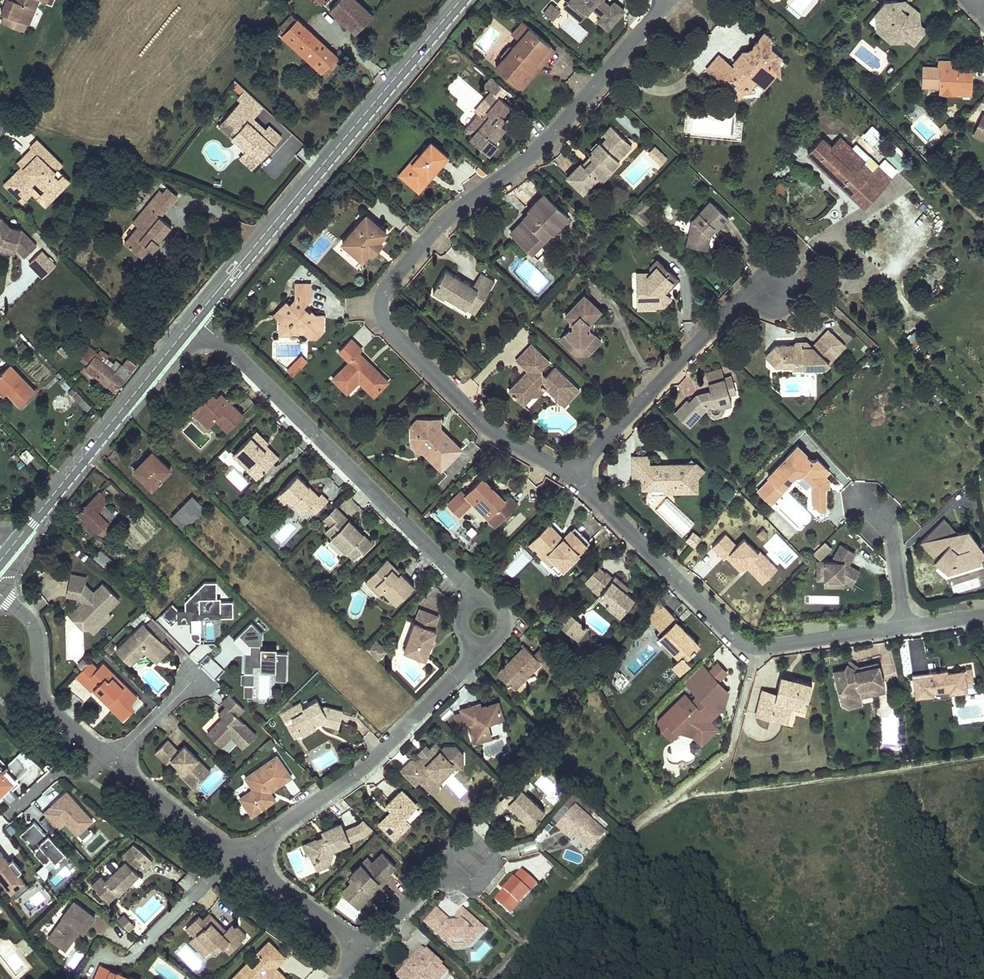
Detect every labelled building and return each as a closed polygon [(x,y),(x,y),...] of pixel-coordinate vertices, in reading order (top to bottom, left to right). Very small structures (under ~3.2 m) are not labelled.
[(1,12),(4,13),(0,20),(22,30),(26,22),(32,6),(35,8),(39,0),(10,0),(8,6),(3,4),(1,12)] [(330,9),(357,33),(373,15),(356,0),(339,0),(330,9)] [(568,1),(579,10),(580,8),(587,13),(592,8),(602,16),(598,20),(608,29),(625,9),(614,1),(610,5),(604,0),(567,0),(568,1)] [(898,9),(906,15),(912,8),(903,0),(901,2),(900,1),(898,1),(898,9)] [(568,1),(564,7),(581,21),(587,13),(580,8),(579,10),(568,1)] [(905,39),(912,45),(925,30),(919,25),(918,14),(912,8),(906,15),(898,9),(898,1),(884,3),(874,13),(877,15),(878,25),(875,25),(876,30),(883,35),(901,33),(902,39),(905,39)] [(560,11),(550,4),(543,13),(552,21),(560,11)] [(32,6),(26,22),(29,23),(35,8),(32,6)] [(288,34),(286,37),(327,75),(341,60),(298,20),(286,32),(288,34)] [(502,58),(495,66),(518,86),(532,70),(530,68),(539,57),(541,59),(552,46),(522,20),(518,25),(521,28),(514,36),(518,39),(512,47),(510,46),(500,56),(502,58)] [(521,28),(518,25),(511,32),(514,36),(521,28)] [(767,31),(760,39),(769,48),(776,39),(767,31)] [(733,65),(719,54),(706,68),(728,87),(731,83),(740,90),(751,76),(759,82),(773,67),(769,63),(776,54),(769,48),(760,39),(750,51),(744,51),(744,59),(738,65),(735,63),(733,65)] [(532,70),(518,86),(523,90),(557,50),(552,46),(541,59),(539,57),(530,68),(532,70)] [(735,63),(738,65),(744,59),(744,51),(734,62),(735,63)] [(773,67),(759,82),(764,87),(784,62),(776,54),(769,63),(773,67)] [(952,67),(924,65),(923,85),(941,86),(940,92),(952,93),(957,87),(971,88),(972,68),(959,67),(959,72),(954,72),(952,67)] [(731,83),(728,87),(744,100),(759,82),(751,76),(740,90),(731,83)] [(506,90),(491,77),(484,86),(491,92),(474,112),(478,116),(466,129),(473,135),(470,138),(489,154),(497,144),(493,141),(505,128),(500,124),(497,121),(501,116),(504,119),(512,109),(499,99),(506,90)] [(625,106),(631,99),(621,89),(614,95),(625,106)] [(257,164),(274,146),(262,135),(247,121),(255,113),(242,100),(218,126),(232,139),(233,137),(247,149),(244,152),(257,164)] [(982,114),(973,133),(983,139),(983,115),(982,114)] [(269,126),(262,135),(274,146),(281,138),(269,126)] [(580,163),(566,177),(582,192),(596,179),(600,183),(621,162),(619,161),(625,155),(624,154),(618,149),(626,140),(611,126),(603,134),(607,138),(602,144),(600,142),(591,151),(593,153),(588,158),(590,160),(586,165),(583,163),(581,164),(580,163)] [(874,129),(866,137),(900,169),(908,161),(874,129)] [(846,135),(840,141),(863,163),(869,158),(846,135)] [(806,153),(842,186),(863,163),(840,141),(839,139),(831,147),(822,138),(806,153)] [(23,167),(5,185),(23,203),(33,193),(46,206),(71,182),(58,168),(62,164),(44,145),(40,141),(38,140),(31,147),(33,148),(18,162),(23,167)] [(626,140),(618,149),(624,154),(632,146),(626,140)] [(438,168),(448,156),(431,141),(412,163),(415,165),(404,178),(413,186),(417,182),(422,187),(430,178),(427,176),(435,166),(438,168)] [(655,148),(650,153),(655,158),(661,153),(655,148)] [(239,157),(252,169),(257,164),(244,152),(239,157)] [(661,153),(655,158),(662,165),(667,159),(661,153)] [(410,161),(399,174),(404,178),(415,165),(412,163),(410,161)] [(863,163),(842,186),(863,207),(891,178),(877,165),(872,171),(863,163)] [(435,166),(427,176),(430,178),(438,168),(435,166)] [(776,187),(785,190),(789,182),(779,178),(776,187)] [(417,182),(413,186),(419,191),(422,187),(417,182)] [(169,224),(162,218),(179,196),(169,189),(165,194),(160,190),(134,222),(139,226),(126,242),(136,250),(143,256),(150,248),(153,250),(172,226),(169,224)] [(552,232),(567,215),(542,192),(527,209),(531,213),(525,220),(524,219),(511,233),(529,249),(537,240),(540,243),(551,231),(552,232)] [(715,230),(727,218),(709,201),(692,218),(687,238),(704,242),(706,234),(712,228),(715,230)] [(642,226),(651,217),(639,204),(630,213),(642,226)] [(522,217),(509,231),(511,233),(524,219),(525,220),(531,213),(527,209),(521,216),(522,217)] [(2,244),(1,249),(11,253),(13,247),(17,248),(16,250),(26,260),(38,249),(22,233),(12,229),(0,216),(0,241),(2,244)] [(368,216),(344,243),(364,261),(372,253),(381,242),(388,234),(368,216)] [(704,242),(687,238),(686,245),(707,250),(710,237),(715,230),(712,228),(706,234),(704,242)] [(537,240),(529,249),(537,256),(545,248),(540,243),(537,240)] [(0,241),(0,252),(14,256),(16,250),(17,248),(13,247),(11,253),(1,249),(2,244),(0,241)] [(334,247),(356,268),(362,262),(340,241),(334,247)] [(381,242),(372,253),(375,256),(385,245),(381,242)] [(42,248),(27,262),(41,277),(56,264),(42,248)] [(678,279),(657,259),(651,266),(651,272),(647,272),(647,280),(638,280),(638,291),(641,291),(642,300),(655,300),(656,306),(664,306),(671,298),(664,292),(669,286),(671,288),(678,279)] [(446,269),(432,292),(443,298),(444,296),(466,309),(474,296),(483,302),(495,281),(481,272),(473,285),(446,269)] [(638,291),(638,280),(647,280),(647,272),(632,273),(633,308),(656,308),(656,306),(655,300),(642,300),(641,291),(638,291)] [(311,298),(310,282),(294,282),(294,298),(290,302),(286,298),(278,307),(282,310),(282,320),(282,321),(292,322),(292,330),(306,330),(312,336),(317,336),(324,329),(324,313),(315,312),(311,309),(309,310),(308,309),(306,311),(301,306),(303,305),(311,298)] [(568,329),(559,339),(570,349),(576,344),(583,344),(591,350),(601,340),(588,329),(588,323),(600,310),(583,295),(565,315),(568,318),(572,322),(573,329),(568,329)] [(474,296),(466,309),(475,315),(483,302),(474,296)] [(282,310),(278,307),(273,312),(282,320),(282,310)] [(282,321),(278,321),(279,332),(292,333),(292,330),(292,322),(282,321)] [(828,329),(821,336),(838,352),(844,345),(828,329)] [(914,331),(909,335),(915,345),(921,341),(914,331)] [(823,368),(838,352),(821,336),(811,347),(803,347),(804,345),(792,345),(775,345),(769,351),(769,361),(775,366),(792,366),(792,358),(803,359),(803,367),(823,368)] [(350,360),(333,377),(346,391),(358,379),(362,375),(377,390),(387,380),(372,364),(370,366),(365,361),(367,359),(359,351),(362,349),(350,337),(339,349),(350,360)] [(528,346),(546,364),(549,360),(531,343),(528,346)] [(576,344),(570,349),(576,354),(588,353),(591,350),(583,344),(576,344)] [(522,375),(507,391),(519,401),(525,394),(532,395),(541,385),(545,389),(549,392),(552,389),(566,403),(579,389),(555,365),(546,375),(542,371),(541,368),(546,364),(528,346),(516,359),(527,369),(530,372),(525,377),(522,375)] [(65,349),(61,353),(65,357),(70,353),(65,349)] [(98,352),(86,368),(116,391),(137,365),(128,358),(122,366),(116,361),(114,364),(98,352)] [(287,369),(293,375),(307,361),(302,356),(287,369)] [(792,366),(792,372),(803,372),(803,367),(803,359),(792,358),(792,366)] [(0,374),(0,385),(8,392),(9,392),(21,404),(36,390),(10,364),(0,374)] [(705,372),(708,382),(724,378),(721,368),(705,372)] [(527,369),(522,375),(525,377),(530,372),(527,369)] [(377,390),(362,375),(358,379),(373,395),(377,390)] [(65,391),(70,386),(61,376),(56,380),(65,391)] [(709,413),(715,417),(721,415),(724,409),(723,406),(731,404),(728,395),(726,387),(734,385),(731,376),(724,378),(708,382),(711,389),(698,393),(690,402),(687,399),(674,413),(688,426),(706,408),(708,407),(709,413)] [(541,385),(532,395),(537,396),(545,389),(541,385)] [(734,385),(726,387),(728,395),(736,393),(734,385)] [(82,410),(88,403),(72,387),(66,394),(82,410)] [(552,389),(549,392),(563,405),(566,403),(552,389)] [(210,406),(200,417),(211,428),(218,421),(229,432),(245,416),(229,400),(224,404),(218,398),(213,392),(204,400),(210,406)] [(224,404),(229,400),(223,394),(218,398),(224,404)] [(525,394),(519,401),(522,405),(532,395),(525,394)] [(210,406),(204,400),(194,411),(200,417),(210,406)] [(426,453),(442,468),(461,448),(446,433),(444,435),(440,431),(440,427),(440,418),(417,419),(417,444),(425,443),(430,448),(426,453)] [(424,450),(426,453),(430,448),(425,443),(417,444),(417,419),(411,424),(411,444),(417,451),(424,450)] [(258,432),(238,452),(252,466),(248,470),(258,480),(277,462),(264,449),(268,445),(269,444),(258,432)] [(264,449),(277,462),(281,458),(268,445),(264,449)] [(27,448),(20,455),(28,462),(34,455),(27,448)] [(807,457),(799,449),(769,478),(770,479),(758,491),(770,505),(790,486),(788,484),(796,477),(802,477),(811,487),(811,505),(821,511),(826,511),(826,488),(825,487),(825,482),(824,481),(829,476),(818,464),(817,465),(812,465),(806,458),(807,457)] [(170,469),(153,451),(135,469),(152,487),(157,482),(159,483),(162,479),(161,478),(170,469)] [(252,466),(238,452),(233,456),(248,470),(252,466)] [(632,458),(629,461),(629,468),(642,468),(642,481),(643,481),(652,481),(652,491),(653,491),(653,497),(665,497),(665,494),(679,494),(679,491),(697,491),(697,476),(703,469),(691,459),(686,464),(649,464),(649,458),(632,458)] [(642,468),(629,468),(629,481),(642,481),(642,468)] [(298,475),(274,500),(283,508),(290,501),(304,515),(309,509),(317,516),(331,501),(324,494),(321,497),(311,487),(309,489),(304,485),(306,483),(298,475)] [(504,499),(481,476),(464,493),(461,489),(447,503),(458,514),(472,500),(487,516),(490,513),(499,522),(518,503),(509,495),(504,499)] [(652,481),(643,481),(643,491),(652,491),(652,481)] [(99,491),(78,512),(103,537),(108,532),(103,527),(107,523),(106,522),(113,516),(102,505),(108,499),(99,491)] [(193,494),(172,515),(185,528),(206,508),(193,494)] [(336,509),(325,520),(332,528),(343,516),(336,509)] [(487,516),(486,517),(495,526),(499,522),(490,513),(487,516)] [(332,528),(325,534),(347,555),(351,551),(359,558),(373,545),(343,516),(332,528)] [(949,528),(941,520),(922,539),(935,552),(947,541),(949,544),(937,558),(948,568),(976,560),(983,558),(965,530),(953,533),(953,532),(952,531),(951,531),(950,531),(948,528),(949,528)] [(562,537),(548,523),(531,540),(545,555),(546,553),(554,560),(559,555),(566,562),(585,544),(570,529),(562,537)] [(574,525),(570,529),(585,544),(588,540),(574,525)] [(763,529),(757,535),(762,540),(768,535),(763,529)] [(684,539),(692,544),(697,536),(690,531),(684,539)] [(737,546),(725,534),(712,547),(724,559),(726,557),(729,554),(743,568),(745,566),(747,564),(759,576),(764,571),(769,576),(777,568),(759,551),(758,553),(744,539),(737,546)] [(935,552),(922,539),(918,543),(931,556),(935,552)] [(528,542),(557,571),(566,562),(559,555),(554,560),(546,553),(545,555),(531,540),(528,542)] [(813,553),(820,561),(832,550),(825,542),(813,553)] [(818,564),(818,581),(825,581),(843,582),(851,586),(859,573),(848,567),(855,555),(841,547),(834,559),(842,564),(818,564)] [(101,550),(92,557),(98,564),(106,555),(101,550)] [(351,551),(347,555),(354,563),(359,558),(351,551)] [(525,551),(513,562),(520,570),(532,558),(525,551)] [(92,557),(86,552),(82,556),(87,562),(92,557)] [(729,554),(726,557),(740,571),(743,568),(729,554)] [(106,555),(98,564),(104,569),(112,561),(106,555)] [(413,585),(400,571),(397,574),(391,568),(394,565),(386,558),(366,577),(381,592),(382,591),(394,604),(413,585)] [(948,568),(937,558),(932,564),(946,575),(978,567),(976,560),(948,568)] [(747,564),(745,566),(762,583),(769,576),(764,571),(759,576),(747,564)] [(400,571),(394,565),(391,568),(397,574),(400,571)] [(604,604),(618,616),(633,597),(624,590),(620,586),(623,582),(614,575),(612,577),(604,571),(590,588),(597,595),(599,593),(607,600),(604,604)] [(118,597),(102,582),(92,592),(85,584),(86,576),(70,573),(68,588),(79,589),(82,597),(87,602),(83,606),(81,604),(76,608),(69,615),(84,630),(91,631),(95,627),(97,628),(104,620),(111,614),(107,609),(118,597)] [(381,592),(366,577),(362,581),(377,596),(381,592)] [(221,638),(221,617),(232,617),(232,602),(219,602),(219,598),(215,598),(216,583),(203,583),(185,602),(185,610),(177,610),(172,604),(161,615),(172,626),(177,620),(177,623),(190,624),(190,638),(195,642),(216,642),(221,638)] [(82,597),(79,589),(68,588),(67,596),(82,597)] [(596,597),(604,604),(607,600),(599,593),(597,595),(596,597)] [(656,599),(645,616),(658,629),(654,633),(664,644),(668,640),(681,653),(677,657),(670,664),(677,671),(688,661),(684,656),(690,651),(693,648),(696,644),(692,640),(693,639),(677,624),(675,626),(672,623),(676,619),(656,599)] [(76,608),(72,604),(65,611),(69,615),(76,608)] [(433,627),(438,614),(418,607),(402,650),(424,659),(436,628),(433,627)] [(570,611),(558,623),(579,642),(590,629),(570,611)] [(108,625),(104,620),(97,628),(95,627),(91,631),(97,636),(108,625)] [(143,623),(116,649),(130,663),(145,648),(158,660),(169,649),(143,623)] [(252,623),(240,635),(250,645),(251,645),(251,652),(246,652),(246,673),(255,673),(255,667),(276,667),(276,680),(288,680),(289,653),(271,652),(271,647),(263,647),(264,634),(252,623)] [(240,635),(235,640),(246,652),(251,652),(251,645),(250,645),(240,635)] [(668,640),(664,644),(677,657),(681,653),(668,640)] [(366,650),(375,658),(384,649),(375,641),(366,650)] [(508,663),(497,673),(514,691),(541,665),(548,671),(555,665),(531,641),(512,659),(515,663),(511,667),(508,663)] [(386,652),(384,649),(375,658),(377,660),(386,652)] [(201,667),(215,680),(225,670),(211,657),(201,667)] [(88,663),(83,658),(77,664),(82,669),(88,663)] [(858,664),(848,658),(845,663),(850,666),(858,664)] [(842,667),(830,670),(837,697),(844,701),(852,699),(855,688),(870,684),(882,690),(880,684),(875,660),(858,664),(850,666),(845,663),(842,667)] [(82,669),(75,675),(82,682),(97,668),(90,661),(88,663),(82,669)] [(97,668),(82,682),(92,692),(94,690),(107,704),(110,701),(116,707),(113,710),(123,720),(133,710),(130,707),(130,702),(136,697),(102,663),(97,668)] [(718,664),(709,672),(718,681),(727,673),(718,664)] [(709,672),(702,665),(686,681),(700,695),(693,701),(688,695),(686,696),(661,720),(661,726),(671,736),(677,730),(681,722),(698,726),(713,708),(714,707),(719,709),(721,709),(728,691),(719,688),(715,684),(718,681),(709,672)] [(929,673),(911,675),(915,698),(932,695),(932,692),(948,690),(963,688),(962,683),(965,682),(973,681),(971,669),(946,672),(946,669),(940,670),(940,673),(935,674),(935,671),(929,672),(929,673)] [(255,673),(246,673),(246,675),(245,685),(253,685),(255,685),(255,673)] [(781,676),(779,676),(779,678),(775,693),(772,707),(761,704),(758,714),(769,717),(768,719),(783,723),(783,721),(787,704),(790,704),(803,708),(802,708),(804,709),(811,684),(809,684),(792,680),(792,679),(790,679),(790,681),(790,682),(780,679),(780,678),(781,678),(781,676)] [(967,691),(965,682),(962,683),(963,688),(948,690),(932,692),(932,695),(932,699),(950,696),(949,693),(967,691)] [(870,684),(855,688),(852,699),(853,705),(859,703),(857,696),(882,690),(870,684)] [(775,693),(761,689),(761,691),(759,700),(758,700),(758,702),(761,703),(761,704),(772,707),(775,693)] [(223,719),(208,734),(221,747),(232,737),(243,748),(255,735),(236,717),(244,709),(231,696),(224,703),(228,706),(219,715),(223,719)] [(318,703),(315,697),(300,706),(301,709),(289,716),(291,719),(285,724),(294,738),(300,734),(301,735),(315,727),(314,725),(311,721),(316,719),(318,723),(337,728),(342,708),(318,703)] [(471,707),(460,711),(465,727),(469,726),(474,744),(491,738),(486,724),(502,718),(497,703),(481,708),(473,711),(471,707)] [(689,733),(703,745),(717,728),(709,721),(719,709),(714,707),(713,708),(698,726),(681,722),(677,730),(689,733)] [(207,731),(217,719),(212,715),(202,727),(207,731)] [(167,740),(154,752),(165,763),(170,759),(179,767),(183,772),(180,775),(193,789),(207,775),(194,762),(198,759),(185,745),(178,751),(167,740)] [(410,761),(400,772),(414,786),(420,780),(423,784),(432,783),(451,764),(462,764),(463,755),(455,747),(445,747),(442,750),(436,744),(429,751),(429,753),(426,757),(423,757),(418,762),(410,761)] [(419,753),(423,757),(426,757),(429,753),(429,751),(426,747),(419,753)] [(277,755),(245,778),(254,789),(239,799),(252,816),(272,801),(268,796),(268,790),(271,789),(272,791),(292,777),(277,755)] [(27,768),(16,756),(7,764),(2,769),(0,766),(0,793),(27,768)] [(194,762),(207,775),(211,772),(198,759),(194,762)] [(432,783),(423,784),(431,792),(438,792),(437,784),(454,767),(461,768),(462,764),(451,764),(432,783)] [(514,781),(504,791),(507,794),(512,799),(507,804),(529,825),(535,820),(536,821),(539,817),(538,816),(543,811),(523,793),(520,790),(522,788),(514,781)] [(66,791),(43,812),(46,815),(58,828),(65,821),(77,834),(92,820),(66,791)] [(402,791),(386,807),(391,812),(379,824),(394,840),(410,824),(404,818),(416,806),(402,791)] [(507,794),(498,803),(503,808),(507,804),(512,799),(507,794)] [(576,809),(557,830),(571,843),(575,840),(578,836),(580,838),(582,846),(589,853),(605,836),(576,809)] [(46,815),(40,821),(47,830),(51,834),(58,828),(46,815)] [(473,829),(483,838),(491,827),(481,819),(473,829)] [(34,821),(20,834),(26,841),(35,851),(34,852),(44,863),(52,857),(55,860),(65,851),(53,838),(51,840),(44,832),(34,821)] [(344,830),(339,821),(320,830),(321,833),(323,837),(319,839),(318,837),(314,836),(301,843),(306,853),(308,852),(314,850),(316,856),(314,860),(312,861),(315,869),(328,864),(332,853),(331,851),(349,842),(344,830)] [(363,821),(357,824),(365,835),(371,829),(363,821)] [(357,824),(344,830),(349,842),(365,835),(357,824)] [(47,830),(44,832),(51,840),(53,838),(54,837),(51,834),(47,830)] [(134,844),(129,848),(143,862),(147,866),(154,861),(145,851),(134,844)] [(143,862),(129,848),(121,856),(126,861),(105,880),(101,876),(92,885),(105,899),(114,890),(117,893),(118,894),(139,874),(135,870),(143,862)] [(11,890),(24,880),(18,873),(22,870),(16,862),(12,866),(9,862),(0,850),(0,876),(11,890)] [(316,856),(314,850),(308,852),(312,861),(314,860),(316,856)] [(352,882),(342,891),(353,902),(367,889),(372,888),(378,882),(381,885),(391,875),(388,872),(395,865),(382,852),(372,862),(366,868),(361,864),(351,874),(353,876),(353,880),(352,882)] [(368,858),(361,864),(366,868),(372,862),(368,858)] [(522,871),(494,901),(509,915),(537,885),(522,871)] [(24,880),(11,890),(16,897),(29,887),(24,880)] [(217,884),(213,888),(222,896),(226,891),(217,884)] [(367,889),(353,902),(358,907),(372,894),(372,888),(367,889)] [(114,890),(105,899),(108,902),(117,893),(114,890)] [(82,932),(94,916),(73,900),(61,916),(62,917),(47,936),(60,946),(65,939),(69,942),(79,929),(82,932)] [(436,910),(424,923),(449,945),(453,941),(463,941),(468,945),(469,946),(484,930),(462,909),(456,916),(457,920),(457,923),(448,923),(447,920),(436,910)] [(216,921),(208,912),(202,918),(199,914),(185,926),(193,935),(191,937),(200,946),(203,943),(206,945),(210,948),(217,942),(227,952),(244,936),(232,923),(224,929),(221,933),(212,924),(216,921)] [(119,920),(129,930),(134,924),(124,915),(119,920)] [(212,924),(221,933),(224,929),(216,921),(212,924)] [(188,939),(203,955),(210,948),(206,945),(203,943),(200,946),(191,937),(188,939)] [(64,949),(69,942),(65,939),(60,946),(64,949)] [(280,953),(269,941),(257,954),(262,959),(274,958),(280,953)] [(468,945),(463,941),(453,941),(449,945),(454,950),(464,949),(468,945)] [(395,977),(397,978),(438,978),(439,978),(440,978),(445,974),(439,968),(441,965),(422,948),(411,960),(416,964),(410,971),(406,966),(395,977)] [(257,954),(247,964),(251,968),(276,967),(285,957),(280,953),(274,958),(262,959),(257,954)] [(241,955),(231,967),(236,972),(246,959),(241,955)] [(411,960),(406,966),(410,971),(416,964),(411,960)] [(100,964),(94,978),(134,978),(100,964)] [(247,964),(231,978),(285,978),(276,971),(276,967),(251,968),(247,964)] [(449,973),(441,965),(439,968),(445,974),(440,978),(443,978),(449,973)] [(276,967),(276,971),(285,978),(288,978),(276,967)]
